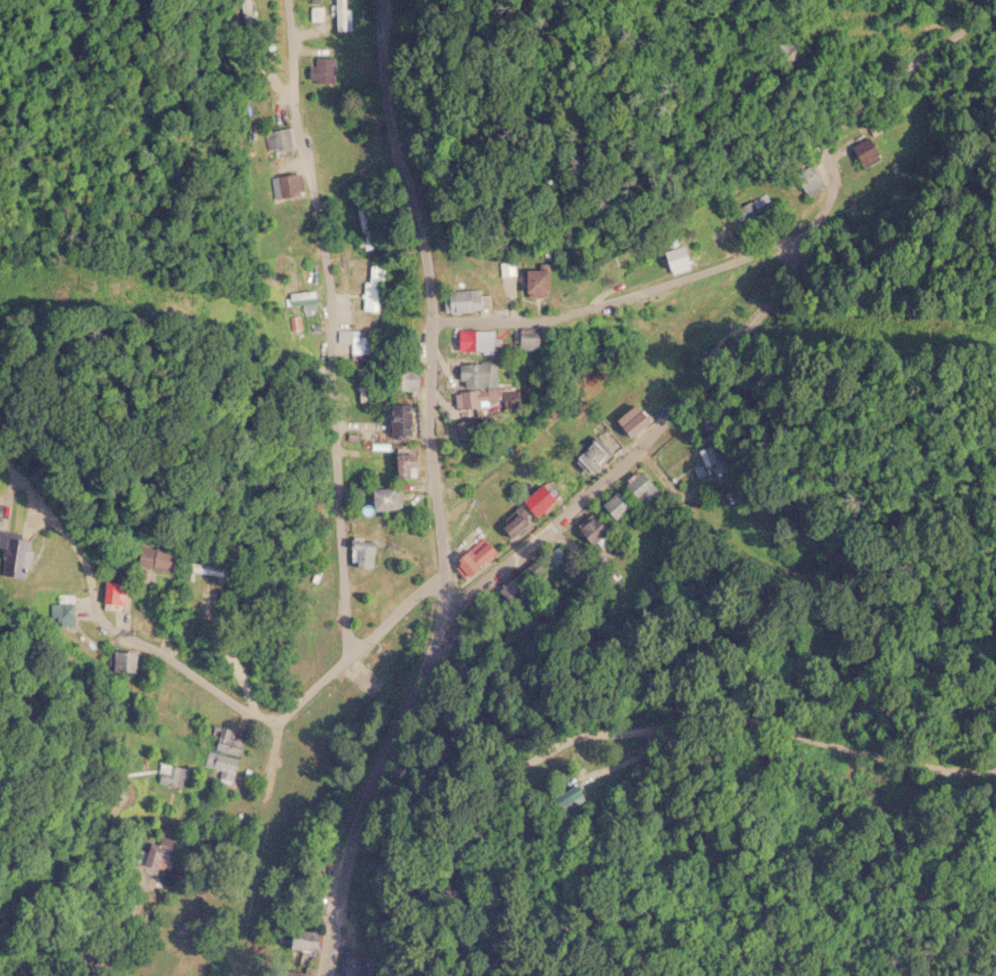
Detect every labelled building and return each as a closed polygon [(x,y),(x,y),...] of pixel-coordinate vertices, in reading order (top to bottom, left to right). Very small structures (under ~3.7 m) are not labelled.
[(252,0),(239,0),(239,20),(253,20),(252,0)] [(333,29),(346,29),(346,0),(333,0),(333,29)] [(322,20),(322,6),(309,6),(309,20),(322,20)] [(766,47),(778,68),(796,57),(784,37),(766,47)] [(258,43),(260,57),(273,55),(272,42),(258,43)] [(313,67),(306,67),(306,83),(333,83),(333,57),(313,57),(313,67)] [(266,151),(289,148),(287,128),(264,130),(266,151)] [(847,149),(862,170),(879,158),(864,137),(847,149)] [(821,186),(808,164),(790,175),(802,196),(821,186)] [(301,192),(296,172),(270,178),(275,198),(301,192)] [(736,206),(740,218),(770,207),(765,195),(736,206)] [(361,249),(372,248),(368,207),(357,208),(361,249)] [(717,256),(741,248),(734,226),(710,234),(717,256)] [(681,246),(656,252),(662,272),(686,266),(681,246)] [(381,311),(382,264),(370,264),(370,282),(363,282),(363,311),(381,311)] [(543,297),(543,270),(519,270),(519,297),(543,297)] [(440,312),(488,311),(488,294),(479,294),(479,290),(440,290),(440,312)] [(511,351),(533,351),(533,330),(511,330),(511,351)] [(351,354),(368,354),(368,331),(351,331),(351,354)] [(495,331),(453,331),(453,353),(495,353),(495,331)] [(453,363),(453,386),(492,386),(492,363),(453,363)] [(355,402),(366,402),(366,368),(355,368),(355,402)] [(389,391),(415,391),(415,368),(389,368),(389,391)] [(452,391),(452,411),(487,411),(487,401),(496,401),(496,391),(452,391)] [(610,422),(626,439),(646,420),(629,403),(610,422)] [(387,435),(409,434),(409,404),(386,404),(387,435)] [(571,457),(588,474),(611,452),(601,441),(596,446),(590,439),(571,457)] [(705,466),(719,458),(711,442),(697,449),(705,466)] [(414,453),(390,453),(390,477),(414,477),(414,453)] [(623,485),(639,503),(656,487),(640,469),(623,485)] [(560,493),(547,479),(496,526),(509,540),(560,493)] [(397,487),(366,487),(366,508),(397,508),(397,487)] [(630,506),(615,491),(599,507),(614,521),(630,506)] [(607,532),(595,514),(576,526),(588,545),(607,532)] [(0,529),(0,548),(3,548),(1,575),(26,577),(29,539),(20,538),(21,531),(0,529)] [(451,557),(461,575),(496,555),(489,541),(471,551),(468,547),(451,557)] [(171,551),(134,543),(130,564),(167,573),(171,551)] [(355,567),(372,567),(372,543),(355,543),(355,567)] [(224,565),(184,565),(184,574),(224,574),(224,565)] [(122,605),(122,582),(100,582),(100,605),(122,605)] [(72,625),(72,594),(59,594),(59,603),(52,603),(52,625),(72,625)] [(110,672),(133,672),(133,651),(110,651),(110,672)] [(237,755),(243,734),(214,725),(208,747),(237,755)] [(215,781),(229,785),(236,758),(206,750),(201,766),(217,771),(215,781)] [(153,783),(179,787),(181,767),(156,764),(153,783)] [(156,844),(146,841),(139,866),(161,872),(170,839),(158,836),(156,844)] [(283,949),(314,951),(315,940),(284,939),(283,949)]
